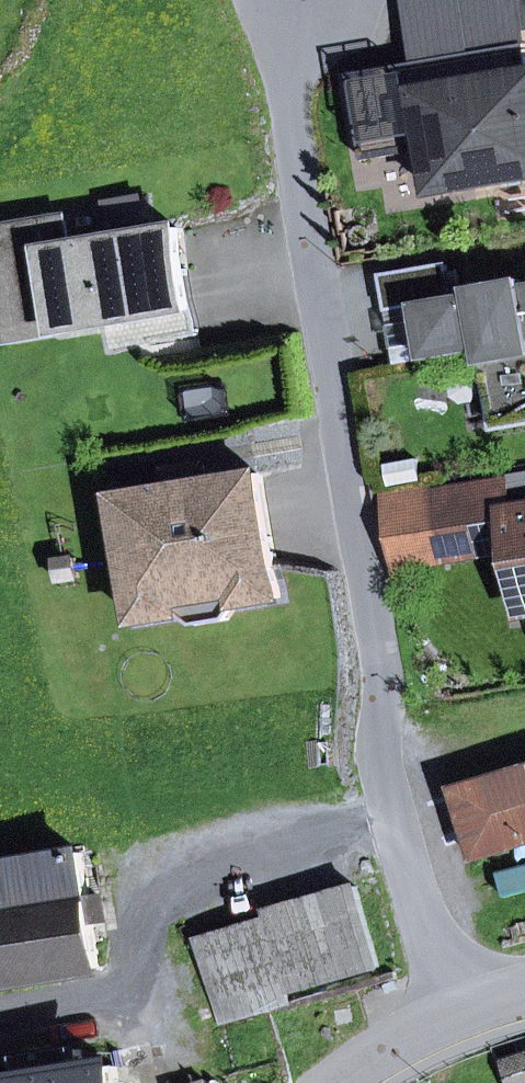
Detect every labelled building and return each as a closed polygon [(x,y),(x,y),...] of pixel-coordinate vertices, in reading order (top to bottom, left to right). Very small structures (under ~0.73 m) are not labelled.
[(524,44),(524,38),(524,30),(519,0),(405,0),(415,63),(419,88),(467,80),(463,55),(524,44)] [(434,193),(524,178),(524,44),(463,55),(467,80),(419,88),(415,63),(349,74),(360,138),(364,138),(423,128),(427,150),(434,193)] [(368,160),(427,150),(423,128),(364,138),(368,160)] [(103,201),(107,228),(144,222),(139,194),(103,201)] [(108,350),(197,335),(178,228),(69,247),(64,220),(0,231),(0,272),(6,305),(53,296),(59,332),(104,324),(108,350)] [(494,430),(524,424),(524,280),(470,289),(471,295),(453,299),(447,265),(382,276),(388,310),(417,305),(426,360),(481,350),(494,430)] [(12,340),(59,332),(53,296),(6,305),(12,340)] [(388,310),(391,326),(394,348),(397,365),(426,360),(417,305),(388,310)] [(168,471),(171,489),(206,483),(203,465),(168,471)] [(509,476),(432,488),(384,494),(396,571),(515,553),(513,537),(447,548),(439,499),(505,488),(509,516),(524,514),(524,473),(509,476)] [(236,582),(239,604),(280,597),(260,474),(206,483),(171,489),(117,498),(138,621),(179,614),(175,593),(236,582)] [(509,516),(505,488),(439,499),(447,548),(513,537),(509,516)] [(509,516),(513,537),(515,553),(524,608),(524,514),(509,516)] [(228,620),(239,604),(236,582),(175,593),(179,614),(194,626),(228,620)] [(476,860),(524,844),(524,770),(455,791),(476,860)] [(99,968),(90,912),(80,854),(0,869),(0,984),(99,968)] [(288,993),(380,968),(357,887),(266,913),(267,919),(288,993)] [(290,1006),(288,993),(267,919),(196,939),(219,1025),(290,1006)] [(116,1068),(85,1073),(82,1050),(23,1059),(26,1081),(15,1082),(118,1082),(116,1068)] [(517,1082),(524,1082),(524,1060),(510,1065),(517,1082)]
